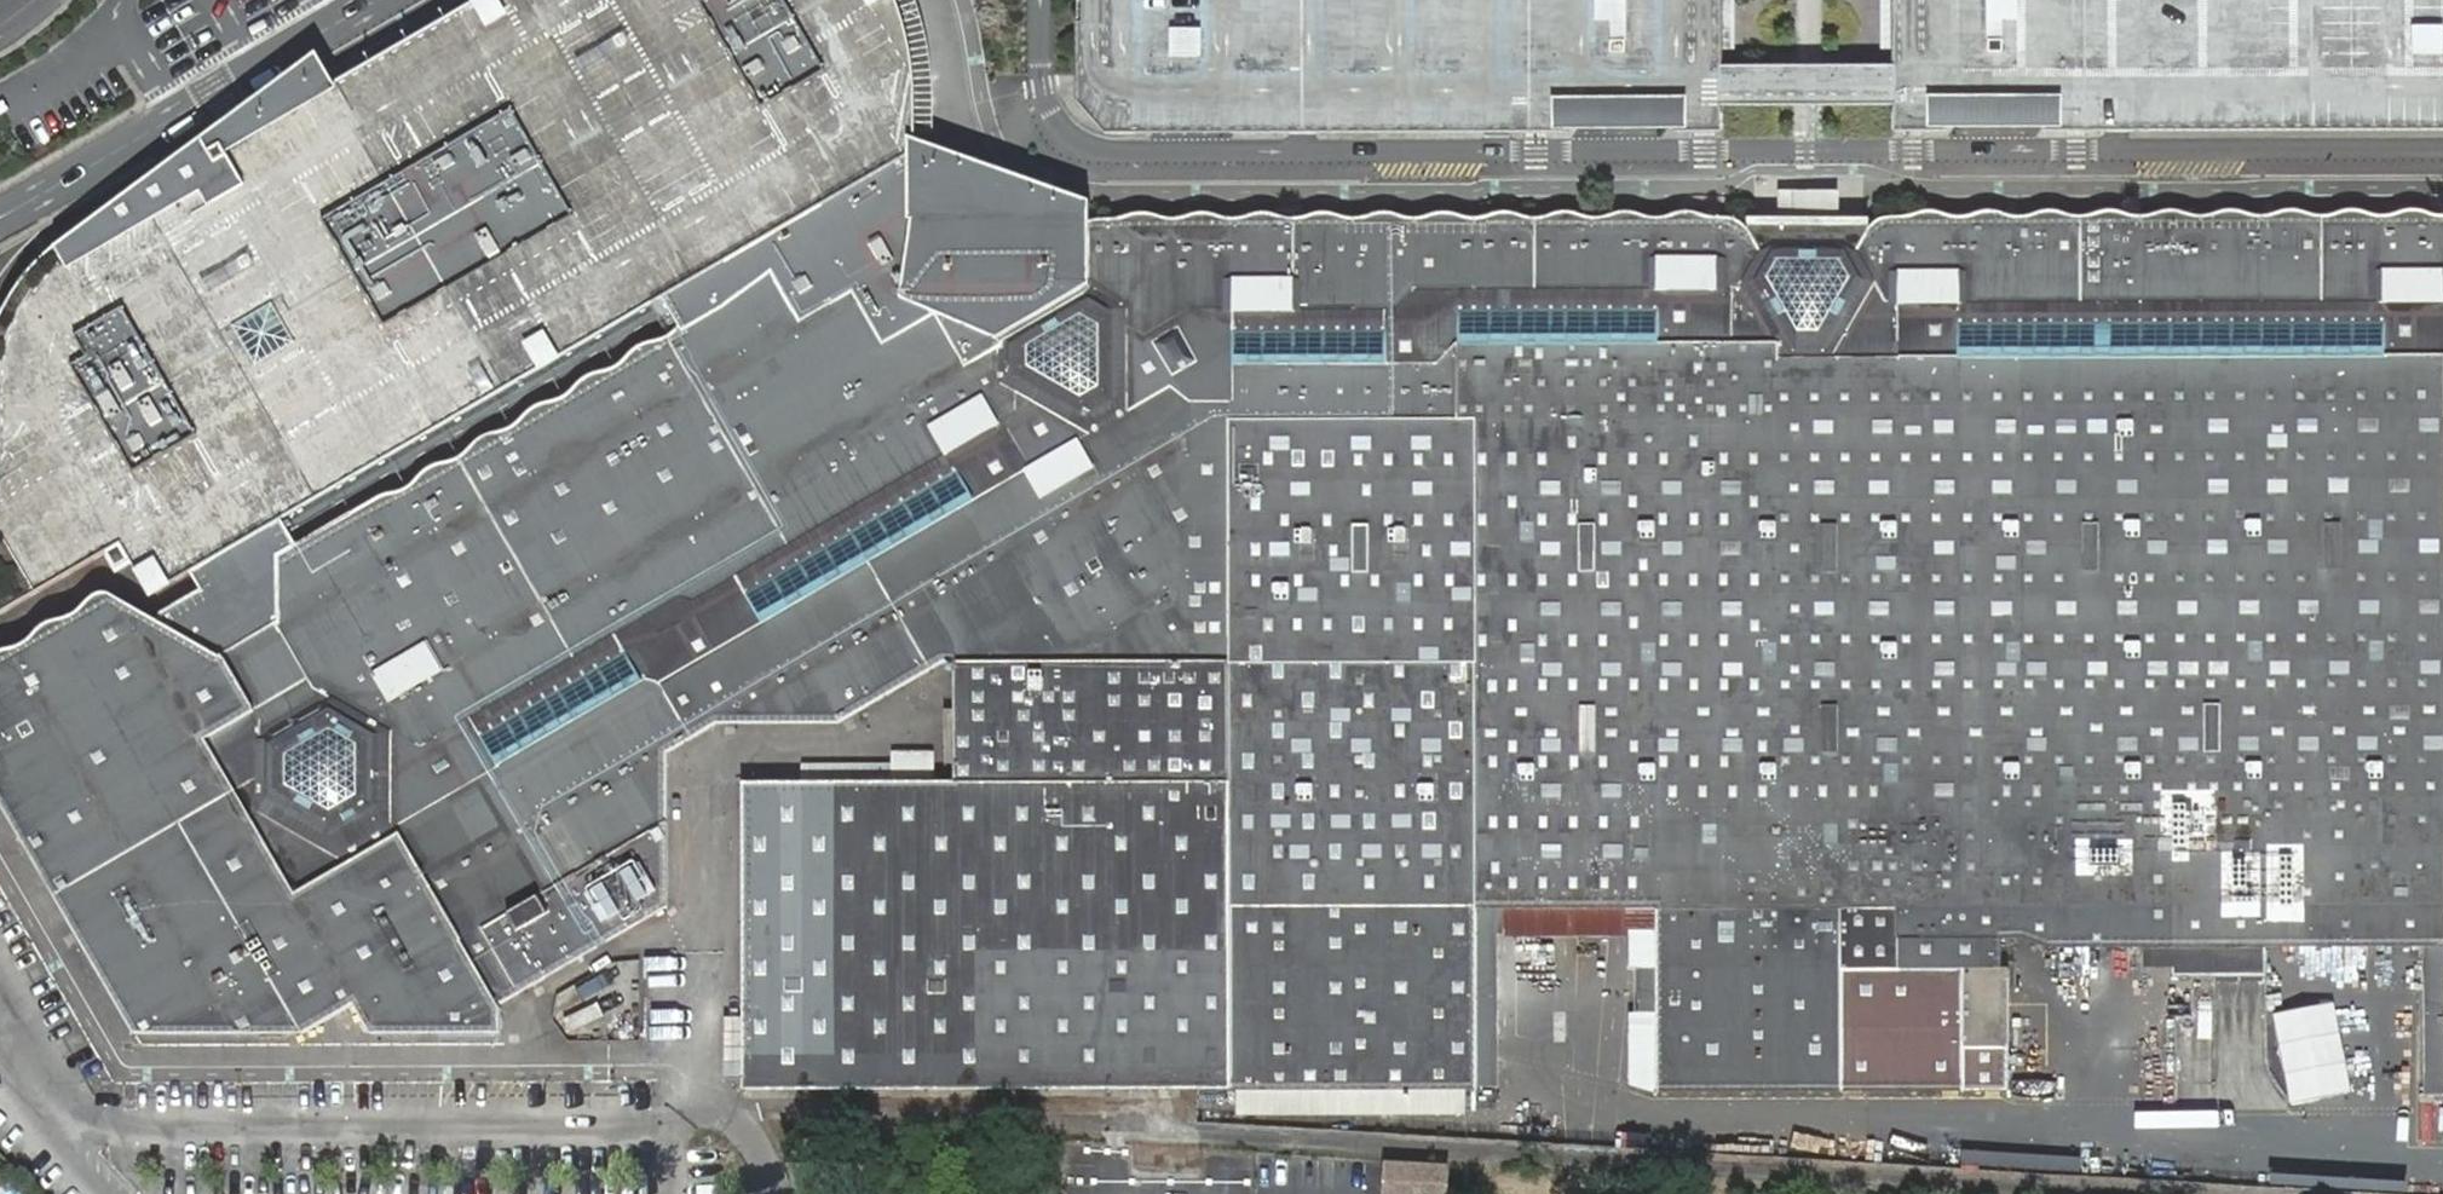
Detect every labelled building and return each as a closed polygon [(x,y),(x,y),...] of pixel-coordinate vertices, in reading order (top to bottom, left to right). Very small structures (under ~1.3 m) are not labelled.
[(168,587),(194,573),(206,593),(165,619),(112,591),(100,592),(89,596),(85,600),(78,610),(71,614),(59,615),(44,623),(36,630),(31,638),(24,642),(19,645),(0,647),(0,811),(137,1041),(306,1042),(352,1011),(373,1041),(500,1041),(501,1010),(677,905),(677,749),(704,733),(836,733),(946,666),(956,666),(957,789),(748,790),(752,1083),(1479,1080),(1477,895),(1654,895),(1655,1079),(2008,1078),(2010,955),(2012,926),(2053,938),(2425,936),(2442,936),(2442,213),(2442,214),(2438,214),(2416,208),(2407,207),(2399,208),(2383,214),(2375,214),(2363,211),(2354,208),(2347,208),(2334,211),(2329,215),(2320,215),(2314,215),(2300,209),(2298,208),(2294,208),(2287,208),(2270,213),(2263,212),(2242,207),(2231,207),(2206,214),(2201,213),(2183,209),(2171,207),(2158,210),(2151,214),(2139,214),(2137,214),(2120,210),(2112,208),(2108,207),(2101,208),(2095,212),(2090,215),(2081,216),(2079,216),(2066,215),(2056,211),(2051,209),(2035,211),(2023,217),(2020,217),(2011,217),(1992,210),(1989,211),(1986,211),(1962,218),(1955,218),(1935,211),(1929,210),(1922,211),(1909,217),(1884,218),(1874,225),(1864,239),(1829,239),(1806,238),(1795,238),(1749,238),(1747,229),(1742,222),(1738,220),(1734,218),(1715,216),(1702,212),(1687,211),(1661,217),(1649,216),(1643,214),(1625,211),(1606,215),(1599,216),(1592,215),(1575,211),(1562,209),(1549,213),(1529,216),(1522,215),(1511,211),(1503,211),(1490,212),(1483,215),(1469,216),(1454,214),(1447,211),(1432,212),(1419,216),(1413,217),(1401,215),(1390,211),(1376,211),(1370,213),(1357,216),(1345,215),(1334,211),(1321,210),(1308,212),(1302,215),(1295,216),(1283,215),(1272,212),(1258,211),(1245,216),(1232,217),(1202,211),(1179,216),(1169,217),(1162,216),(1140,213),(1128,214),(1118,217),(1098,218),(1082,226),(1071,239),(1068,247),(1089,285),(1045,311),(1000,338),(907,297),(916,153),(917,104),(912,47),(898,0),(473,0),(328,80),(324,83),(314,66),(305,50),(183,144),(147,182),(60,246),(50,256),(31,272),(4,317),(0,331),(0,614),(29,598),(124,544),(133,560),(155,593),(168,587)] [(1109,134),(1192,133),(1720,126),(1720,84),(1720,0),(1082,0),(1083,101),(1109,134)] [(1897,83),(1897,129),(2442,127),(2442,0),(1896,0),(1897,83)] [(1800,214),(1795,238),(1806,238),(1829,239),(1829,218),(1827,214),(1824,212),(1820,211),(1816,210),(1811,210),(1807,210),(1804,212),(1800,214)] [(1477,895),(1479,1080),(1507,1080),(1507,923),(1627,923),(1628,1079),(1655,1079),(1654,895),(1477,895)] [(2442,1078),(2442,936),(2425,936),(2426,1079),(2442,1078)] [(2269,1013),(2288,1105),(2350,1093),(2331,1001),(2269,1013)] [(1445,1162),(1376,1160),(1375,1193),(1444,1193),(1445,1162)]
